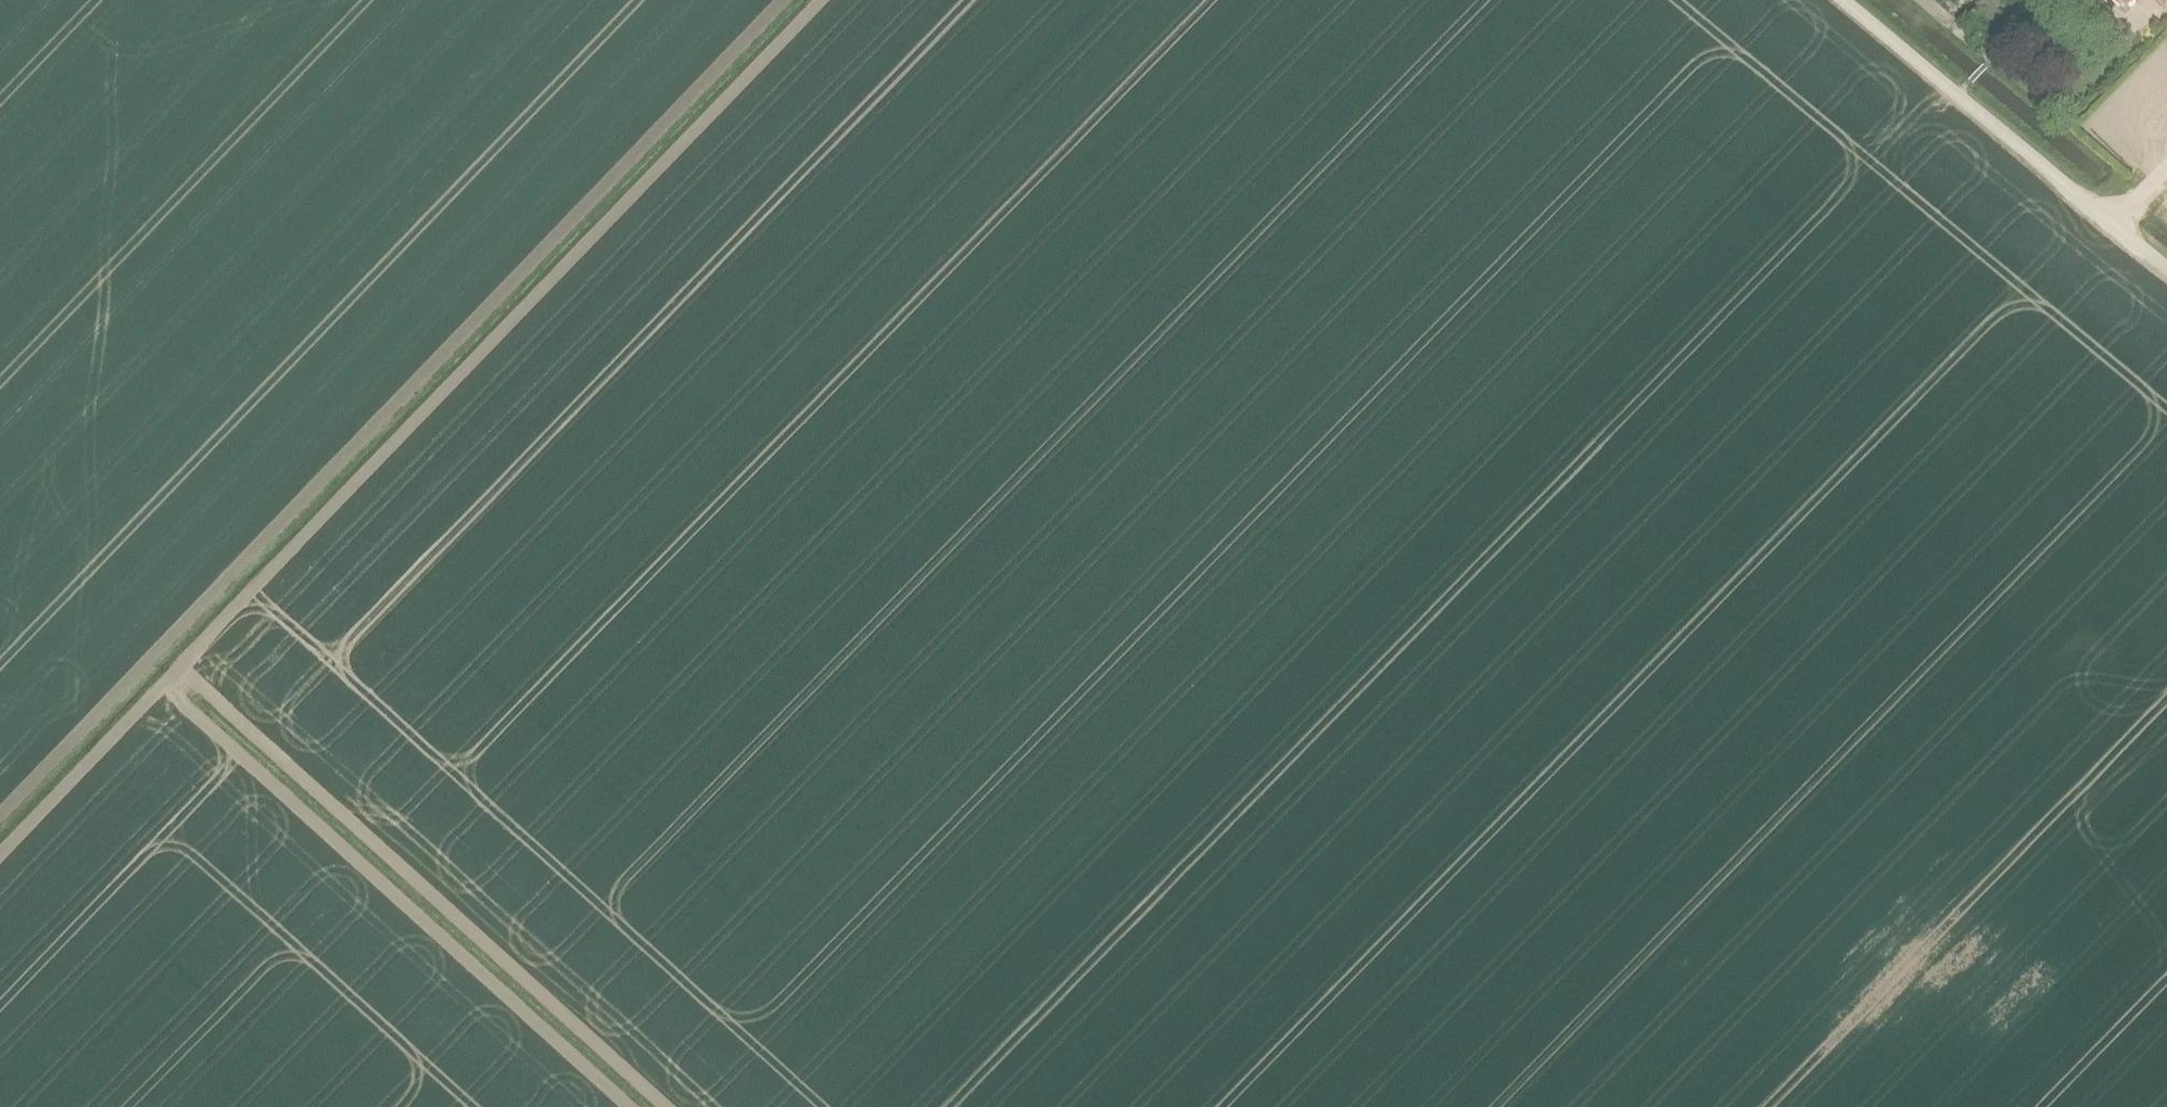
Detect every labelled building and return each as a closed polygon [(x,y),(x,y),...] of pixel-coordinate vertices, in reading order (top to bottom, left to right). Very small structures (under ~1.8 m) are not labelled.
[(2128,15),(2141,0),(2113,0),(2128,15)] [(2164,9),(2166,5),(2166,0),(2155,0),(2164,9)]
